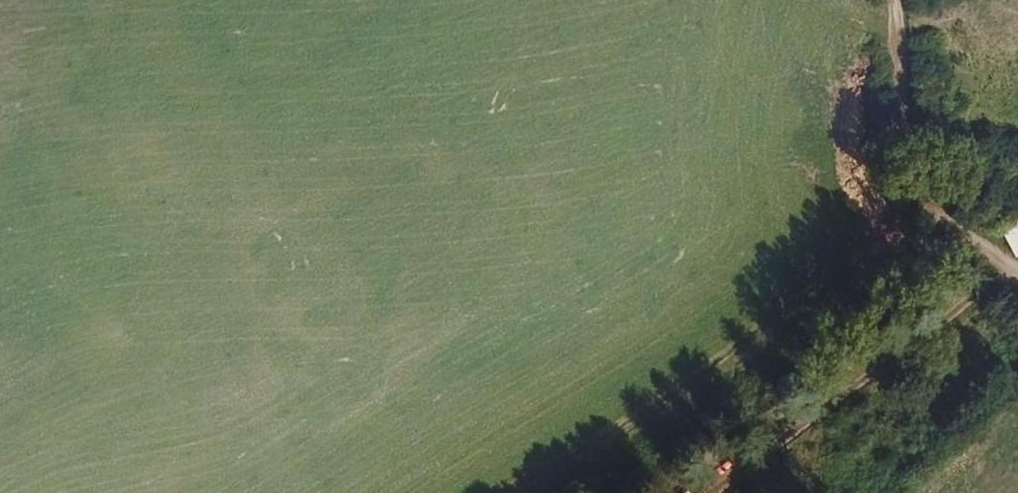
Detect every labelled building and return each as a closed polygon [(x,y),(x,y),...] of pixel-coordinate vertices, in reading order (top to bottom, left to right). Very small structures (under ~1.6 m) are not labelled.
[(1003,231),(1017,256),(1017,224),(1003,231)]
